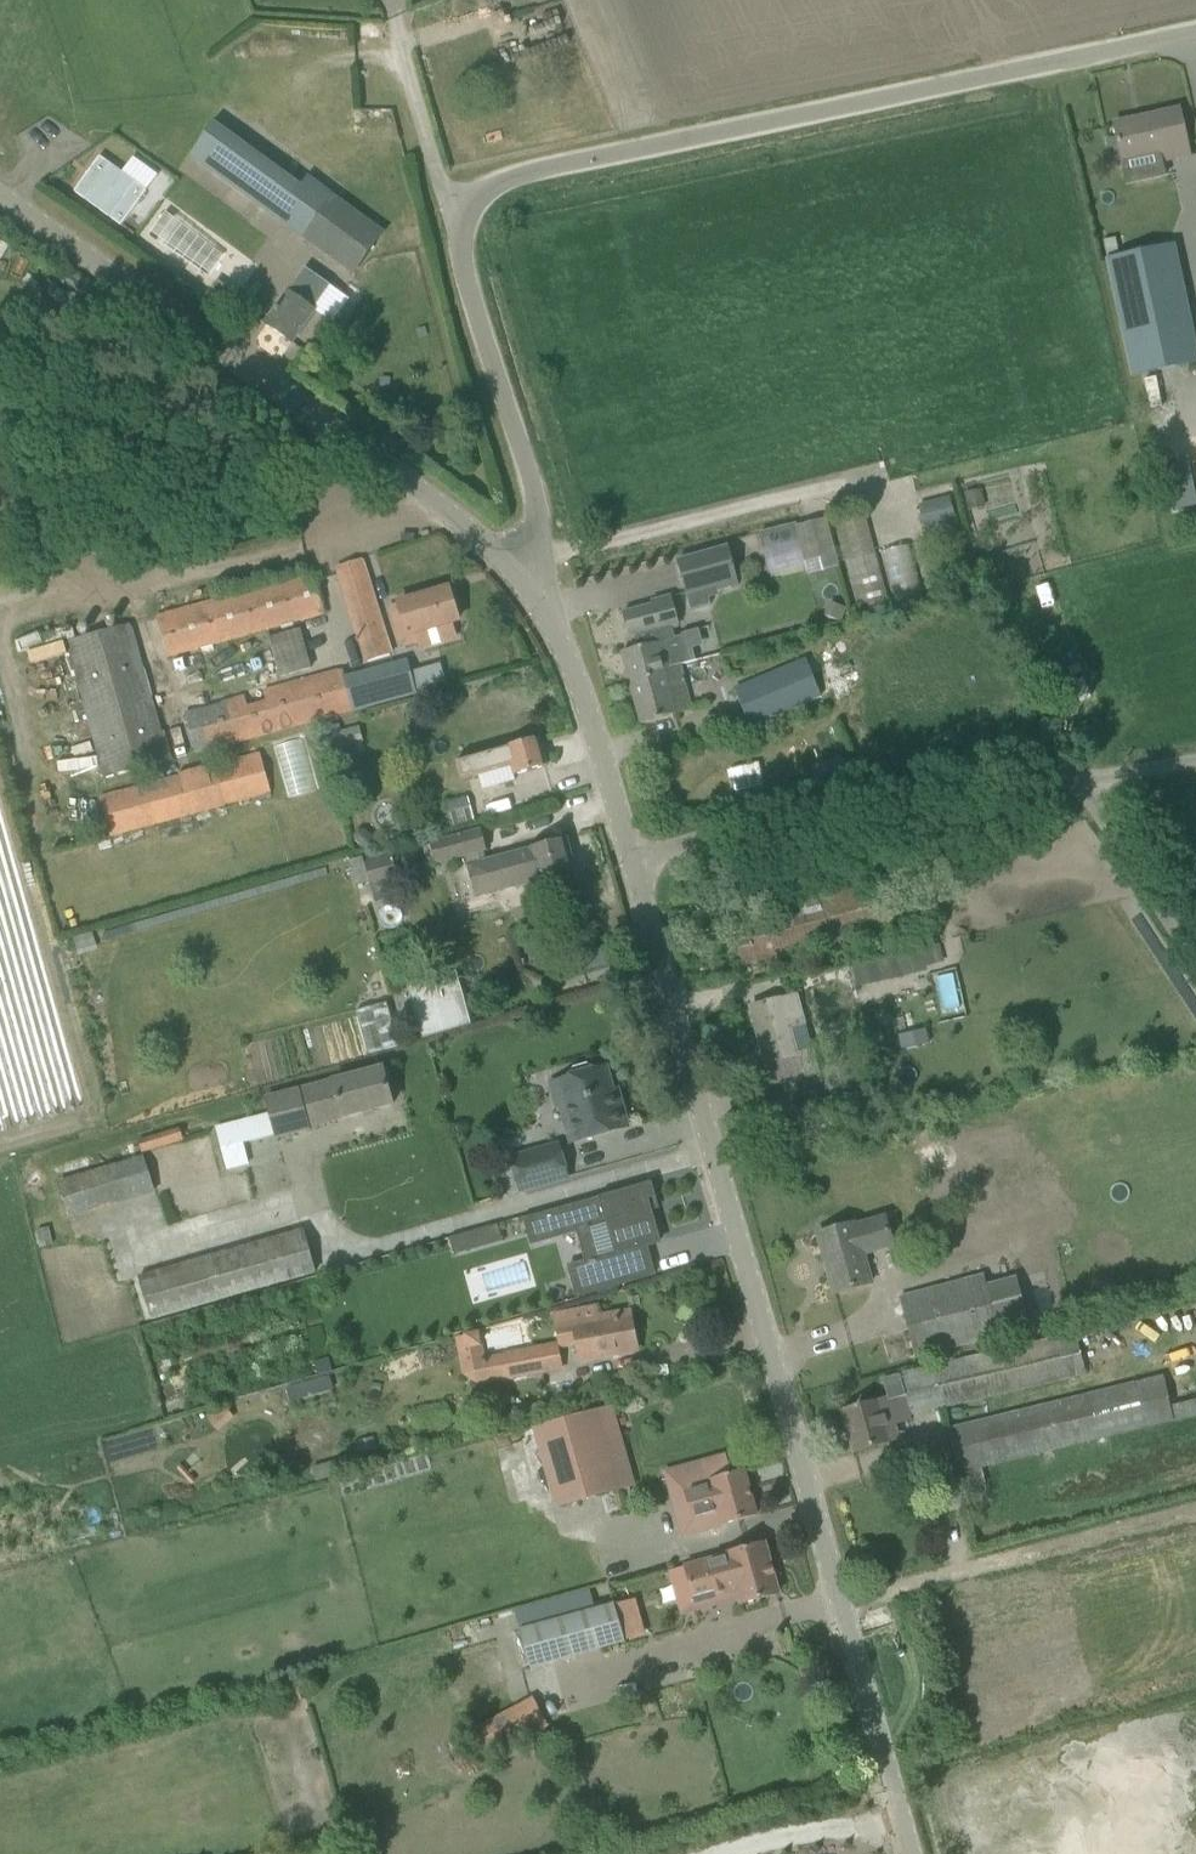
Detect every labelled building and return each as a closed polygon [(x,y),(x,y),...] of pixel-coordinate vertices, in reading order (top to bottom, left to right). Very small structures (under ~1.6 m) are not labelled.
[(1190,157),(1180,110),(1114,125),(1122,161),(1159,153),(1162,163),(1190,157)] [(91,200),(138,233),(161,201),(113,168),(91,200)] [(334,198),(305,237),(354,273),(383,234),(334,198)] [(1116,299),(1183,284),(1174,244),(1107,259),(1116,299)] [(304,269),(266,325),(292,343),(315,311),(308,307),(325,284),(304,269)] [(238,298),(218,284),(205,304),(224,318),(238,298)] [(950,497),(919,505),(926,529),(956,521),(950,497)] [(890,613),(864,509),(835,517),(861,620),(890,613)] [(729,547),(677,561),(686,594),(717,586),(718,591),(739,585),(729,547)] [(361,560),(339,566),(369,662),(391,655),(361,560)] [(169,660),(326,615),(313,570),(156,615),(169,660)] [(459,620),(449,589),(387,607),(401,650),(419,644),(421,650),(459,639),(453,622),(459,620)] [(636,636),(639,648),(622,653),(631,684),(666,674),(665,669),(680,665),(689,663),(682,636),(675,638),(672,626),(679,624),(672,597),(652,602),(653,606),(623,614),(629,637),(636,636)] [(129,625),(69,641),(107,779),(167,762),(129,625)] [(821,697),(820,697),(831,692),(827,682),(816,687),(812,676),(823,671),(815,655),(736,689),(752,727),(821,697)] [(343,669),(265,690),(268,700),(248,706),(245,696),(185,712),(197,755),(418,694),(408,660),(346,677),(343,669)] [(631,684),(641,724),(693,710),(680,665),(665,669),(666,674),(631,684)] [(362,742),(358,726),(340,731),(331,734),(329,735),(334,750),(362,742)] [(547,767),(539,738),(457,762),(462,781),(512,767),(514,776),(547,767)] [(99,797),(110,838),(273,793),(261,752),(99,797)] [(475,823),(468,798),(446,804),(452,829),(475,823)] [(487,850),(482,829),(430,844),(436,865),(465,857),(476,897),(537,881),(576,871),(567,839),(484,861),(482,852),(487,850)] [(364,859),(371,884),(399,877),(393,852),(364,859)] [(902,923),(891,880),(799,905),(790,904),(788,909),(732,924),(743,966),(902,923)] [(583,972),(609,965),(604,946),(579,953),(583,972)] [(416,976),(428,1022),(468,1011),(461,983),(465,982),(460,963),(416,976)] [(783,1001),(782,999),(751,1008),(772,1086),(819,1073),(813,1052),(798,1056),(790,1028),(805,1024),(797,995),(797,998),(783,1001)] [(612,1092),(605,1069),(592,1072),(591,1068),(587,1066),(574,1070),(572,1074),(573,1078),(560,1081),(567,1105),(563,1106),(573,1143),(627,1128),(617,1091),(612,1092)] [(393,1106),(383,1069),(267,1099),(277,1139),(310,1131),(309,1128),(393,1106)] [(216,1130),(227,1170),(248,1165),(243,1145),(275,1136),(270,1116),(216,1130)] [(221,1171),(216,1152),(211,1153),(205,1132),(183,1139),(180,1129),(140,1142),(144,1156),(155,1191),(221,1171)] [(512,1159),(521,1192),(568,1178),(559,1146),(512,1159)] [(648,1199),(655,1197),(651,1185),(526,1221),(533,1244),(609,1223),(618,1255),(660,1244),(648,1199)] [(855,1224),(818,1234),(835,1294),(872,1284),(863,1255),(893,1246),(885,1217),(855,1226),(855,1224)] [(292,1280),(315,1274),(303,1231),(139,1277),(151,1321),(292,1280)] [(475,1232),(451,1239),(456,1255),(479,1248),(475,1232)] [(579,1297),(621,1285),(612,1255),(571,1267),(579,1297)] [(900,1299),(916,1359),(1001,1336),(985,1276),(900,1299)] [(580,1361),(638,1351),(631,1317),(599,1323),(596,1307),(572,1312),(580,1361)] [(900,1375),(910,1415),(1085,1374),(1075,1329),(900,1375)] [(464,1349),(461,1336),(455,1338),(458,1350),(464,1349)] [(544,1372),(540,1346),(508,1352),(513,1378),(544,1372)] [(329,1356),(315,1360),(318,1373),(333,1369),(329,1356)] [(490,1383),(486,1356),(460,1361),(462,1375),(477,1385),(490,1383)] [(900,1375),(883,1380),(889,1400),(880,1403),(879,1402),(842,1412),(854,1453),(891,1442),(887,1428),(912,1420),(910,1415),(900,1375)] [(947,1431),(961,1490),(984,1484),(980,1468),(1195,1415),(1195,1400),(1169,1407),(1162,1378),(947,1431)] [(536,1428),(558,1507),(634,1486),(611,1407),(536,1428)] [(723,1525),(756,1516),(745,1472),(712,1481),(713,1483),(685,1491),(693,1521),(720,1514),(723,1525)] [(747,1603),(778,1595),(764,1544),(763,1544),(733,1553),(733,1554),(675,1570),(677,1578),(693,1574),(701,1601),(743,1589),(747,1603)] [(520,1629),(531,1668),(625,1643),(614,1604),(520,1629)] [(480,1764),(549,1727),(533,1697),(464,1733),(480,1764)]
